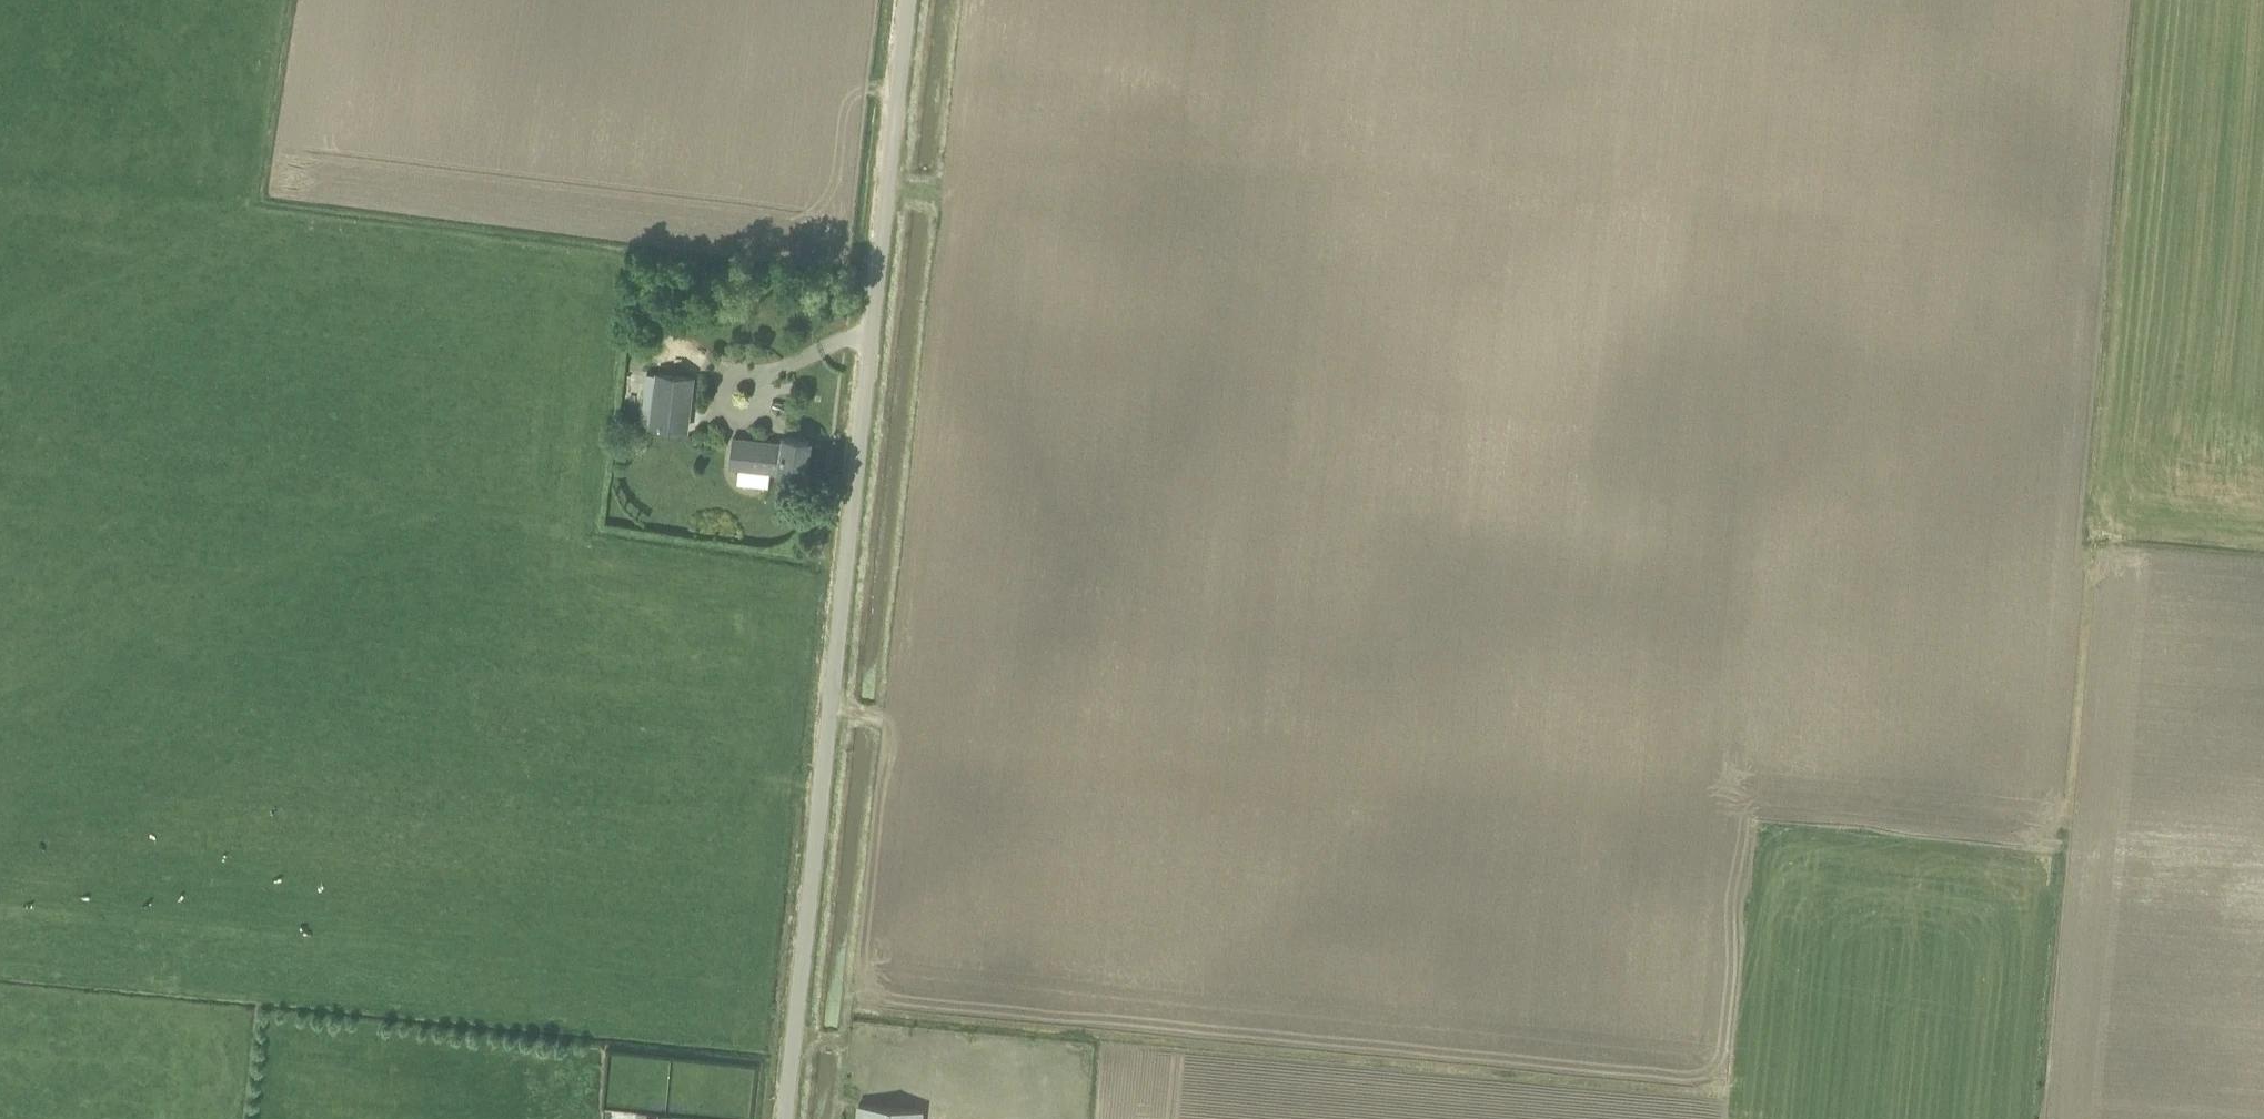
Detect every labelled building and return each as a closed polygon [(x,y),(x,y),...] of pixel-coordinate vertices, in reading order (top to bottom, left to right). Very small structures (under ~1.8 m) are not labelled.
[(688,429),(694,374),(655,370),(649,425),(688,429)] [(729,464),(804,474),(809,439),(784,435),(782,444),(733,437),(729,464)] [(618,453),(624,454),(628,451),(630,442),(626,437),(621,436),(616,440),(615,448),(618,453)] [(857,1118),(923,1118),(924,1110),(859,1104),(857,1118)]
